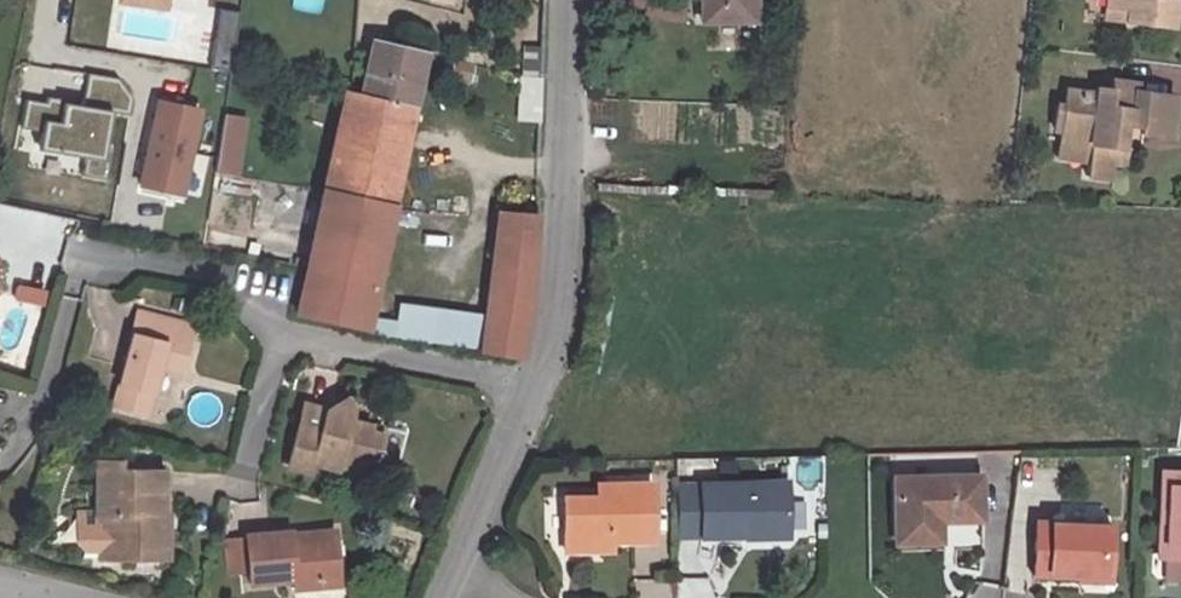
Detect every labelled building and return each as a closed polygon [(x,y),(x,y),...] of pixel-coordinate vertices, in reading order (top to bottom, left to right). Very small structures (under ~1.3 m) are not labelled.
[(120,2),(165,9),(166,0),(120,0),(120,2)] [(702,20),(753,20),(753,0),(702,0),(702,20)] [(1109,6),(1132,9),(1130,22),(1174,28),(1178,0),(1110,0),(1109,6)] [(1107,20),(1130,22),(1132,9),(1109,6),(1107,20)] [(358,93),(349,91),(347,91),(306,267),(373,282),(374,283),(425,54),(370,42),(358,93)] [(541,78),(541,50),(525,49),(524,77),(541,78)] [(472,66),(455,62),(451,77),(467,82),(472,66)] [(541,78),(524,77),(519,76),(516,118),(537,121),(541,78)] [(1137,126),(1136,135),(1168,137),(1172,96),(1133,92),(1134,84),(1110,81),(1109,93),(1093,91),(1092,96),(1066,92),(1063,108),(1057,108),(1053,132),(1061,134),(1059,145),(1087,147),(1085,162),(1084,178),(1107,181),(1110,163),(1123,164),(1125,148),(1122,147),(1125,126),(1137,126)] [(196,112),(162,104),(144,186),(179,193),(196,112)] [(218,175),(243,176),(246,115),(222,113),(218,175)] [(1134,149),(1136,135),(1137,126),(1125,126),(1122,147),(1125,148),(1134,149)] [(1057,159),(1085,162),(1087,147),(1059,145),(1057,159)] [(531,250),(533,219),(498,216),(494,248),(531,250)] [(531,250),(494,248),(486,315),(481,349),(520,354),(522,352),(523,333),(531,250)] [(366,317),(374,283),(373,282),(306,267),(295,314),(363,329),(366,317)] [(366,317),(363,329),(362,332),(481,349),(486,315),(400,304),(397,321),(366,317)] [(177,346),(183,324),(139,313),(120,385),(141,391),(151,393),(159,364),(180,370),(186,348),(177,346)] [(192,326),(183,324),(177,346),(186,348),(192,326)] [(141,391),(120,385),(114,405),(136,412),(141,391)] [(145,415),(151,393),(141,391),(136,412),(145,415)] [(327,412),(303,406),(286,468),(309,474),(311,466),(334,471),(335,469),(370,477),(373,466),(384,462),(377,453),(381,440),(366,437),(367,432),(346,427),(350,413),(334,409),(327,412)] [(140,462),(118,463),(118,473),(141,473),(140,462)] [(118,473),(118,463),(94,464),(96,518),(101,519),(101,559),(135,558),(135,552),(167,550),(166,514),(163,514),(162,472),(141,473),(118,473)] [(1158,475),(1154,558),(1180,560),(1180,475),(1158,475)] [(978,476),(894,479),(895,541),(938,540),(937,520),(979,518),(978,476)] [(696,485),(696,537),(743,536),(742,530),(786,530),(785,482),(696,485)] [(608,498),(596,498),(564,499),(564,552),(609,551),(608,542),(652,541),(651,483),(607,484),(608,498)] [(596,485),(596,498),(608,498),(607,484),(596,485)] [(696,485),(673,486),(674,537),(696,537),(696,485)] [(1107,528),(1031,522),(1028,577),(1072,580),(1073,575),(1105,577),(1107,528)] [(786,540),(786,530),(742,530),(743,536),(743,539),(786,540)] [(294,591),(316,589),(325,577),(339,577),(335,533),(292,538),(291,531),(244,536),(248,574),(249,586),(293,582),(294,591)] [(248,574),(244,536),(225,538),(228,576),(248,574)] [(135,552),(135,558),(167,558),(167,550),(135,552)] [(325,577),(316,589),(340,587),(339,577),(325,577)]
